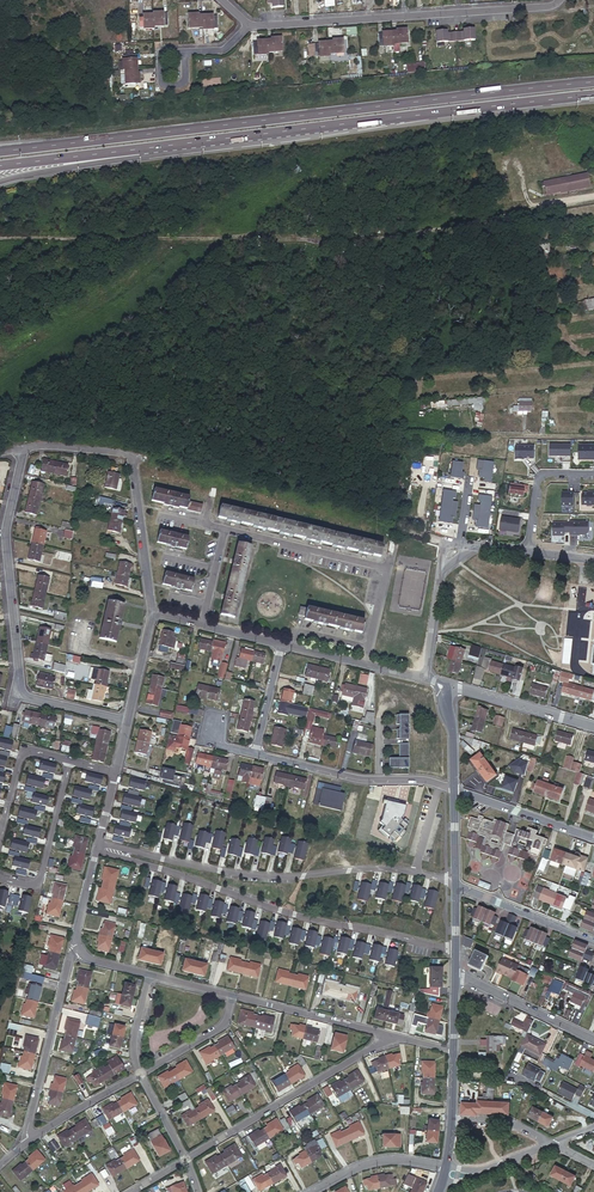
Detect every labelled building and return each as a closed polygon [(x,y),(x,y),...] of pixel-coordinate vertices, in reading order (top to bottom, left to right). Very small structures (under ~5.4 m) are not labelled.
[(266,4),(270,4),(271,9),(282,8),(281,0),(266,0),(266,4)] [(162,12),(153,13),(153,14),(153,26),(163,26),(163,25),(167,25),(167,13),(163,13),(162,12)] [(153,28),(153,26),(153,14),(142,15),(143,16),(138,16),(139,27),(143,27),(143,28),(153,28)] [(212,16),(202,16),(202,17),(202,28),(212,28),(212,27),(216,27),(215,16),(212,16)] [(202,28),(202,17),(192,18),(188,18),(188,30),(193,29),(192,30),(198,30),(198,34),(201,34),(201,30),(202,30),(202,28)] [(396,31),(392,31),(393,43),(393,45),(393,52),(398,52),(398,43),(407,43),(406,29),(396,29),(396,31)] [(459,32),(455,32),(455,42),(475,41),(474,30),(464,30),(463,32),(463,34),(460,34),(459,32)] [(393,43),(392,31),(382,32),(382,33),(378,33),(378,45),(382,44),(382,46),(393,45),(393,43)] [(455,42),(455,32),(450,33),(450,35),(447,35),(447,33),(445,32),(435,33),(436,44),(455,42)] [(270,40),(266,40),(267,52),(281,51),(281,37),(270,38),(270,40)] [(332,42),(328,42),(329,53),(343,53),(342,39),(332,40),(332,42)] [(267,52),(266,40),(257,40),(257,42),(252,42),(253,53),(257,53),(257,54),(267,53),(267,52)] [(329,53),(328,42),(318,42),(318,44),(313,44),(314,55),(318,54),(318,56),(329,55),(329,53)] [(122,55),(122,69),(125,69),(137,69),(136,54),(122,55)] [(423,61),(407,63),(408,71),(424,70),(423,61)] [(137,73),(137,69),(125,69),(125,83),(139,83),(138,73),(137,73)] [(147,89),(139,90),(141,99),(148,97),(147,89)] [(586,173),(540,182),(542,191),(545,191),(546,193),(559,191),(559,192),(588,186),(586,173)] [(545,228),(536,229),(538,241),(547,240),(545,228)] [(574,241),(563,242),(564,250),(574,248),(574,241)] [(546,244),(539,245),(541,254),(543,254),(543,257),(548,256),(546,244)] [(588,300),(553,306),(555,315),(557,314),(561,311),(561,310),(588,306),(588,300)] [(464,399),(431,402),(431,407),(474,403),(475,408),(479,408),(479,403),(486,402),(485,397),(464,399)] [(531,399),(518,399),(518,407),(513,407),(513,412),(531,412),(531,399)] [(476,413),(474,423),(482,424),(484,415),(476,413)] [(571,458),(571,444),(551,444),(551,458),(571,458)] [(525,459),(535,459),(535,445),(516,445),(516,459),(525,459)] [(580,445),(579,461),(593,461),(593,445),(580,445)] [(41,470),(53,473),(56,463),(43,460),(41,470)] [(482,461),(480,470),(485,471),(485,473),(484,473),(483,478),(488,478),(488,483),(493,484),(496,463),(482,461)] [(452,477),(463,479),(465,479),(465,473),(463,473),(464,463),(455,462),(452,477)] [(56,463),(53,473),(65,476),(68,466),(56,463)] [(120,475),(109,473),(105,488),(119,491),(122,483),(120,480),(118,480),(120,475)] [(33,482),(29,497),(40,500),(44,484),(33,482)] [(529,485),(510,482),(508,493),(524,496),(525,489),(528,490),(529,485)] [(189,498),(154,490),(151,501),(164,504),(163,505),(178,508),(178,507),(186,509),(186,510),(200,514),(202,505),(188,502),(189,498)] [(442,506),(457,509),(457,503),(452,503),(453,499),(456,499),(457,493),(455,493),(444,491),(442,506)] [(574,506),(574,493),(562,493),(562,506),(574,506)] [(475,511),(490,514),(492,498),(481,497),(480,496),(479,502),(482,503),(481,507),(476,506),(475,511)] [(40,500),(29,497),(25,512),(37,515),(40,500)] [(457,509),(442,506),(439,522),(451,524),(452,524),(453,518),(455,518),(457,509)] [(240,523),(246,524),(248,513),(220,507),(218,518),(226,520),(226,521),(240,525),(240,523)] [(113,508),(111,519),(122,522),(123,516),(126,517),(127,514),(124,514),(124,511),(113,508)] [(490,514),(475,511),(474,521),(479,522),(478,524),(477,524),(476,528),(487,530),(490,514)] [(248,513),(246,524),(252,526),(251,527),(266,531),(266,529),(272,531),(275,520),(259,516),(248,513)] [(122,522),(111,519),(108,530),(119,532),(122,522)] [(503,519),(501,532),(520,535),(522,523),(513,522),(513,521),(503,519)] [(275,520),(272,531),(278,532),(278,534),(292,537),(292,535),(298,537),(301,526),(297,525),(275,520)] [(589,534),(589,522),(570,522),(570,523),(570,533),(570,536),(579,536),(579,535),(587,536),(589,534)] [(570,533),(570,523),(553,523),(553,536),(564,536),(564,533),(570,533)] [(327,532),(301,526),(298,537),(304,538),(304,540),(318,543),(318,542),(325,543),(328,532),(327,532)] [(35,528),(32,544),(43,546),(46,531),(35,528)] [(63,537),(72,538),(73,530),(64,528),(63,537)] [(188,538),(160,531),(157,542),(170,546),(169,547),(174,548),(174,547),(185,550),(188,538)] [(351,549),(354,538),(328,532),(325,543),(331,545),(330,546),(345,549),(345,548),(351,549)] [(383,545),(354,538),(351,549),(357,551),(357,552),(371,556),(371,554),(380,556),(383,545)] [(43,546),(32,544),(28,560),(39,562),(43,546)] [(238,544),(229,579),(242,582),(251,547),(238,544)] [(119,562),(117,572),(129,575),(131,565),(119,562)] [(129,575),(117,572),(114,584),(126,587),(129,575)] [(194,580),(165,573),(163,584),(176,588),(175,589),(180,590),(180,589),(191,591),(194,580)] [(38,575),(34,591),(46,593),(50,578),(38,575)] [(95,582),(90,581),(89,586),(101,588),(102,583),(101,583),(101,580),(96,579),(95,582)] [(242,582),(229,579),(220,615),(234,618),(242,582)] [(46,593),(34,591),(30,607),(42,610),(46,593)] [(124,605),(107,601),(99,638),(116,642),(124,605)] [(305,617),(307,609),(300,608),(298,615),(305,617)] [(333,626),(336,615),(307,608),(307,609),(305,617),(304,619),(313,622),(312,623),(326,626),(326,625),(333,626)] [(364,622),(336,615),(333,626),(339,628),(338,629),(352,632),(353,631),(361,633),(364,622)] [(40,627),(36,643),(47,645),(51,630),(40,627)] [(162,630),(159,646),(171,648),(174,633),(162,630)] [(198,648),(210,651),(212,642),(201,639),(198,648)] [(212,642),(210,651),(213,652),(211,659),(220,661),(221,654),(223,645),(212,642)] [(47,645),(36,643),(33,658),(44,661),(47,645)] [(478,662),(482,648),(472,645),(469,659),(478,662)] [(452,646),(448,659),(451,659),(462,662),(465,651),(458,649),(459,647),(452,646)] [(485,669),(501,674),(503,664),(494,661),(495,659),(487,657),(489,650),(486,649),(482,648),(478,662),(477,666),(477,667),(485,669)] [(246,660),(251,661),(253,652),(241,649),(239,658),(237,658),(235,665),(244,668),(246,660)] [(253,652),(251,661),(263,664),(265,655),(253,652)] [(67,660),(79,662),(81,656),(69,653),(67,660)] [(178,653),(176,662),(183,663),(185,655),(178,653)] [(458,674),(462,662),(451,659),(448,672),(452,674),(452,672),(458,674)] [(226,665),(221,663),(218,678),(223,679),(226,665)] [(503,664),(501,674),(513,678),(512,679),(519,681),(523,668),(516,666),(516,668),(503,664)] [(65,674),(65,668),(53,665),(51,671),(58,672),(65,674)] [(305,676),(316,679),(319,667),(308,665),(305,676)] [(316,679),(315,683),(324,685),(325,681),(327,682),(330,670),(319,667),(316,679)] [(477,667),(474,677),(482,680),(485,669),(477,667)] [(91,677),(97,678),(99,670),(93,668),(91,677)] [(97,678),(96,685),(106,687),(109,672),(99,670),(97,678)] [(358,683),(367,684),(368,674),(359,672),(358,683)] [(559,680),(567,682),(568,678),(572,680),(573,675),(562,672),(559,680)] [(153,674),(150,685),(161,687),(164,676),(153,674)] [(50,678),(40,675),(38,686),(52,690),(55,679),(50,678)] [(235,691),(236,683),(229,682),(228,689),(235,691)] [(564,692),(579,696),(582,687),(567,682),(564,692)] [(195,696),(207,698),(210,685),(198,683),(195,696)] [(532,683),(529,693),(545,698),(548,688),(532,683)] [(312,696),(314,686),(302,684),(300,694),(312,696)] [(352,698),(355,687),(344,684),(341,695),(352,698)] [(106,687),(96,685),(94,691),(92,699),(102,702),(106,687)] [(161,687),(150,685),(146,702),(157,705),(159,699),(161,687)] [(210,685),(207,698),(218,701),(221,688),(210,685)] [(352,698),(351,705),(362,707),(366,689),(355,687),(352,698)] [(579,696),(591,700),(593,690),(582,687),(579,696)] [(284,689),(281,702),(290,704),(293,692),(284,689)] [(244,699),(240,715),(252,718),(253,713),(252,713),(255,702),(244,699)] [(290,704),(281,702),(278,713),(287,716),(290,704)] [(176,704),(175,710),(188,712),(189,706),(176,704)] [(479,707),(475,719),(485,722),(489,711),(485,710),(485,708),(479,707)] [(309,709),(306,719),(312,721),(315,710),(309,709)] [(315,710),(314,714),(331,718),(332,714),(329,713),(315,710)] [(29,724),(37,726),(40,714),(25,711),(22,722),(23,722),(29,724)] [(361,721),(374,724),(374,714),(363,712),(361,721)] [(496,713),(493,723),(502,726),(505,716),(496,713)] [(40,714),(37,726),(53,729),(55,718),(40,714)] [(252,718),(240,715),(237,730),(247,733),(250,722),(251,722),(252,718)] [(409,715),(397,715),(397,724),(400,724),(409,724),(409,715)] [(158,717),(157,721),(166,723),(165,725),(169,727),(171,720),(158,717)] [(485,722),(475,719),(472,732),(478,733),(478,732),(482,733),(485,722)] [(175,722),(172,733),(178,734),(178,736),(189,738),(191,727),(181,725),(181,723),(175,722)] [(13,728),(11,736),(16,738),(19,727),(13,725),(13,728)] [(275,727),(271,745),(282,748),(286,730),(275,727)] [(324,745),(326,736),(323,735),(324,730),(313,728),(310,737),(313,738),(312,742),(324,745)] [(99,729),(96,741),(107,743),(110,732),(99,729)] [(400,729),(397,729),(397,739),(410,739),(410,729),(400,729)] [(510,739),(522,742),(525,733),(513,729),(510,739)] [(140,730),(137,742),(148,744),(151,732),(140,730)] [(558,731),(555,740),(571,745),(573,736),(558,731)] [(327,732),(324,745),(336,748),(339,735),(327,732)] [(525,733),(522,742),(537,746),(537,745),(540,746),(543,736),(537,734),(537,736),(525,733)] [(189,738),(178,736),(178,738),(171,736),(167,749),(174,751),(175,747),(186,749),(189,738)] [(13,742),(0,738),(0,748),(11,751),(13,742)] [(463,740),(459,744),(472,756),(476,752),(463,740)] [(107,743),(96,741),(92,759),(103,761),(107,743)] [(355,741),(352,752),(370,756),(372,745),(355,741)] [(148,744),(137,742),(134,752),(146,755),(148,744)] [(410,744),(400,744),(400,759),(400,768),(410,768),(410,744)] [(190,762),(193,751),(188,749),(185,760),(190,762)] [(593,763),(593,752),(588,750),(585,760),(593,763)] [(210,768),(213,757),(198,753),(195,763),(206,765),(205,767),(210,768)] [(480,753),(471,760),(487,782),(496,775),(480,753)] [(567,755),(563,767),(569,769),(573,757),(567,755)] [(209,772),(209,774),(214,775),(216,768),(226,771),(229,761),(213,757),(210,768),(209,772)] [(400,768),(400,759),(390,759),(390,768),(400,768)] [(38,770),(54,774),(56,765),(40,761),(38,770)] [(578,772),(579,766),(580,764),(573,762),(572,764),(570,770),(576,772),(578,772)] [(242,782),(248,784),(252,767),(242,764),(237,780),(242,781),(242,782)] [(172,778),(174,768),(162,765),(159,776),(172,778)] [(252,767),(248,784),(259,786),(263,769),(252,767)] [(84,781),(100,785),(102,776),(86,772),(84,781)] [(289,787),(292,776),(277,772),(274,782),(285,785),(285,786),(289,787)] [(579,786),(583,774),(578,772),(576,772),(573,783),(579,786)] [(27,774),(25,784),(42,788),(45,779),(27,774)] [(307,780),(292,776),(289,787),(294,789),(295,787),(304,790),(307,780)] [(500,776),(493,781),(497,786),(504,781),(500,776)] [(592,779),(583,776),(580,788),(584,790),(584,788),(589,790),(592,779)] [(146,782),(131,778),(128,787),(144,791),(146,782)] [(536,789),(534,792),(560,801),(564,789),(557,787),(558,783),(552,781),(551,785),(547,783),(548,780),(543,778),(542,782),(538,780),(537,784),(534,783),(533,788),(536,789)] [(234,783),(228,781),(225,796),(230,798),(234,783)] [(329,791),(330,785),(318,783),(313,805),(340,811),(343,795),(339,794),(329,791)] [(340,788),(330,785),(329,791),(339,794),(340,788)] [(88,789),(74,786),(72,796),(89,800),(91,790),(88,789)] [(46,806),(48,797),(33,793),(26,791),(25,797),(31,799),(30,802),(46,806)] [(127,794),(124,793),(122,803),(139,807),(141,797),(137,796),(127,794)] [(254,807),(263,810),(266,799),(257,796),(254,807)] [(272,798),(266,797),(266,799),(263,810),(266,811),(268,812),(272,798)] [(593,812),(593,799),(590,798),(586,810),(593,812)] [(405,806),(383,801),(383,803),(386,805),(381,820),(379,823),(384,826),(381,830),(394,841),(398,837),(401,838),(406,832),(403,830),(408,825),(401,820),(403,814),(405,806)] [(80,805),(78,804),(75,813),(91,817),(93,808),(80,805)] [(20,807),(17,816),(35,821),(37,811),(34,810),(20,807)] [(122,810),(119,819),(135,823),(137,814),(130,812),(122,810)] [(478,819),(469,815),(468,818),(470,819),(467,826),(470,827),(466,838),(476,842),(475,846),(480,848),(479,852),(499,859),(504,844),(510,846),(507,854),(526,861),(529,854),(538,856),(542,844),(546,846),(548,839),(537,835),(539,830),(529,827),(527,832),(517,829),(515,834),(507,831),(510,824),(495,819),(494,821),(483,818),(484,816),(479,815),(478,819)] [(180,827),(167,823),(163,839),(172,841),(173,835),(178,836),(180,827)] [(193,825),(183,823),(179,840),(189,843),(187,849),(192,850),(194,841),(190,840),(193,825)] [(25,825),(23,834),(38,838),(41,829),(25,825)] [(118,826),(115,825),(113,834),(129,838),(131,829),(128,828),(118,826)] [(225,833),(215,830),(211,848),(221,850),(219,857),(224,858),(227,848),(222,847),(225,833)] [(213,834),(199,831),(195,847),(204,849),(206,843),(210,844),(213,834)] [(75,848),(73,853),(84,855),(88,839),(75,836),(72,847),(75,848)] [(274,839),(265,837),(261,853),(275,856),(277,847),(273,846),(274,839)] [(291,839),(281,837),(278,852),(287,855),(287,853),(293,854),(295,844),(290,843),(291,839)] [(231,838),(227,854),(241,858),(243,848),(239,847),(240,841),(231,838)] [(248,838),(244,854),(258,857),(260,847),(256,846),(257,840),(248,838)] [(27,842),(12,839),(9,849),(27,853),(29,843),(27,842)] [(308,844),(298,841),(293,859),(303,861),(308,844)] [(574,876),(577,869),(581,858),(555,849),(551,860),(552,860),(560,863),(567,865),(564,873),(574,876)] [(84,855),(73,853),(72,856),(70,856),(68,867),(80,870),(84,855)] [(17,857),(14,857),(12,866),(28,870),(30,860),(17,857)] [(542,859),(538,868),(543,871),(548,859),(543,857),(542,859)] [(102,884),(114,887),(118,870),(104,867),(101,879),(103,880),(102,884)] [(585,872),(582,883),(586,885),(590,874),(585,872)] [(166,883),(152,880),(148,895),(158,898),(159,892),(164,893),(166,883)] [(371,884),(361,882),(357,899),(367,902),(370,889),(375,891),(378,881),(373,880),(371,884)] [(479,880),(477,885),(488,889),(490,884),(479,880)] [(54,894),(52,898),(62,901),(66,885),(55,882),(52,893),(54,894)] [(389,884),(379,882),(375,898),(385,900),(387,891),(392,893),(394,883),(389,882),(389,884)] [(406,885),(396,883),(392,900),(401,903),(404,892),(409,893),(411,883),(407,882),(406,885)] [(109,903),(114,887),(102,884),(101,888),(99,888),(96,900),(109,903)] [(177,887),(168,884),(164,900),(178,903),(180,894),(176,892),(177,887)] [(422,887),(413,885),(409,901),(418,903),(420,898),(424,899),(426,890),(422,889),(422,887)] [(534,897),(551,904),(555,893),(539,886),(534,897)] [(0,889),(0,906),(4,907),(8,892),(0,889)] [(438,892),(428,889),(424,907),(434,909),(438,892)] [(573,892),(568,903),(572,905),(577,893),(573,892)] [(192,896),(182,893),(178,911),(188,913),(190,903),(195,904),(198,895),(193,893),(192,896)] [(555,893),(551,904),(562,908),(567,898),(555,893)] [(209,896),(200,894),(196,910),(205,912),(206,908),(211,909),(213,900),(209,898),(209,896)] [(31,897),(22,895),(18,911),(27,913),(31,897)] [(62,901),(52,898),(51,903),(49,902),(46,914),(58,917),(62,901)] [(224,903),(215,901),(211,916),(220,919),(221,913),(226,915),(228,905),(224,904),(224,903)] [(120,905),(118,913),(127,916),(130,907),(120,905)] [(239,908),(230,906),(226,922),(235,924),(236,920),(241,921),(243,912),(239,911),(239,908)] [(479,920),(482,921),(487,909),(482,907),(481,908),(479,907),(478,909),(474,908),(471,916),(474,917),(473,919),(479,921),(479,920)] [(487,909),(482,921),(485,923),(484,924),(489,925),(489,924),(493,926),(496,919),(497,917),(493,915),(494,913),(490,912),(491,911),(487,909)] [(255,913),(246,911),(242,926),(255,930),(258,921),(253,920),(255,913)] [(585,919),(593,923),(593,914),(587,911),(585,916),(586,917),(585,919)] [(501,935),(504,936),(512,917),(508,915),(505,922),(504,925),(500,923),(495,934),(501,936),(501,935)] [(512,917),(504,936),(507,937),(506,939),(511,940),(516,930),(512,928),(513,925),(515,918),(512,917)] [(585,919),(584,922),(583,922),(581,927),(593,932),(593,930),(593,923),(585,919)] [(101,929),(99,935),(111,938),(115,924),(105,921),(103,929),(101,929)] [(270,923),(260,921),(256,938),(265,940),(268,930),(273,932),(275,922),(270,921),(270,923)] [(287,923),(277,921),(273,937),(283,939),(284,935),(288,936),(291,926),(286,925),(287,923)] [(306,931),(292,927),(289,943),(298,945),(299,940),(304,941),(306,931)] [(531,941),(534,942),(540,930),(534,928),(534,929),(531,928),(530,930),(526,938),(526,940),(531,942),(531,941)] [(318,933),(309,930),(305,946),(314,948),(315,945),(319,946),(322,937),(317,935),(318,933)] [(540,930),(534,942),(537,943),(536,944),(542,946),(542,945),(546,936),(547,934),(544,933),(544,932),(540,930)] [(50,948),(49,952),(59,954),(63,938),(51,935),(48,947),(50,948)] [(111,938),(99,935),(98,941),(100,942),(98,949),(108,952),(111,938)] [(333,939),(323,937),(319,954),(329,956),(332,946),(336,947),(339,938),(334,937),(333,939)] [(355,940),(341,937),(337,953),(346,955),(348,949),(352,950),(355,940)] [(467,937),(463,945),(472,949),(476,941),(474,940),(467,937)] [(572,948),(593,956),(593,954),(593,953),(587,949),(587,948),(586,948),(588,945),(575,940),(572,945),(573,945),(572,948)] [(371,945),(356,941),(352,957),(362,959),(363,954),(369,955),(371,945)] [(387,947),(373,944),(369,960),(379,962),(380,956),(385,957),(387,947)] [(149,962),(152,950),(141,948),(138,959),(149,962)] [(593,956),(572,948),(571,950),(570,950),(568,955),(578,960),(581,961),(582,958),(583,959),(584,957),(591,961),(593,956)] [(398,951),(389,949),(385,965),(394,967),(398,951)] [(472,964),(483,970),(490,955),(477,949),(471,962),(472,964)] [(163,953),(152,950),(149,962),(160,965),(163,953)] [(59,954),(49,952),(48,956),(46,955),(43,954),(41,963),(43,964),(43,966),(56,969),(59,954)] [(242,973),(245,962),(240,961),(240,959),(230,956),(227,969),(242,973)] [(518,965),(503,958),(497,971),(512,978),(518,965)] [(181,970),(193,973),(196,962),(184,959),(181,970)] [(249,963),(245,962),(242,973),(257,977),(260,964),(249,961),(249,963)] [(196,962),(193,973),(204,976),(207,965),(196,962)] [(530,985),(532,981),(535,977),(528,974),(529,969),(518,965),(512,978),(511,980),(529,987),(530,985)] [(584,981),(589,983),(592,974),(587,972),(588,969),(584,968),(585,966),(581,965),(580,966),(576,977),(579,979),(579,980),(584,982),(584,981)] [(431,968),(431,987),(439,988),(441,988),(442,968),(431,968)] [(290,985),(293,974),(288,973),(289,971),(279,969),(275,981),(290,985)] [(78,981),(77,986),(88,988),(92,973),(79,970),(76,981),(78,981)] [(551,985),(555,977),(540,971),(536,978),(542,981),(541,984),(544,986),(545,983),(551,985)] [(311,972),(309,982),(315,984),(318,974),(311,972)] [(297,975),(293,974),(290,985),(305,989),(308,976),(298,974),(297,975)] [(560,978),(556,975),(555,977),(551,985),(550,988),(548,993),(552,995),(554,991),(559,993),(563,986),(558,984),(560,978)] [(338,997),(341,987),(337,986),(337,984),(326,981),(323,993),(338,997)] [(575,993),(571,1000),(581,1005),(585,998),(591,1001),(591,1000),(592,997),(593,994),(590,992),(589,991),(588,991),(585,996),(575,992),(578,986),(567,981),(566,981),(563,988),(575,993)] [(35,1001),(37,1001),(41,986),(29,983),(26,995),(28,995),(27,999),(35,1001)] [(125,983),(122,994),(133,997),(136,986),(125,983)] [(362,983),(359,992),(368,995),(370,986),(362,983)] [(88,988),(77,986),(76,991),(74,990),(71,1001),(85,1005),(88,988)] [(347,988),(341,987),(338,997),(354,1001),(358,989),(347,986),(347,988)] [(586,990),(578,986),(575,992),(585,996),(588,991),(586,990)] [(384,999),(390,1001),(393,989),(388,987),(384,999)] [(439,988),(431,987),(431,989),(431,995),(439,997),(439,988)] [(538,1003),(542,1005),(547,994),(543,992),(538,1003)] [(133,997),(122,994),(120,1005),(130,1008),(133,997)] [(33,1018),(37,1001),(35,1001),(27,999),(25,1005),(23,1004),(21,1015),(33,1018)] [(427,1017),(439,1020),(442,1006),(432,1004),(430,1012),(428,1011),(427,1017)] [(385,1021),(388,1011),(377,1008),(374,1019),(385,1021)] [(238,1023),(254,1028),(257,1015),(253,1014),(253,1012),(241,1009),(238,1023)] [(399,1014),(388,1011),(385,1021),(396,1024),(399,1014)] [(101,1017),(89,1014),(86,1024),(98,1027),(101,1017)] [(257,1015),(254,1028),(271,1032),(274,1018),(262,1015),(261,1016),(257,1015)] [(523,1034),(526,1035),(533,1021),(530,1019),(531,1018),(529,1016),(528,1018),(527,1018),(524,1024),(514,1019),(512,1024),(525,1031),(523,1034)] [(435,1034),(439,1020),(427,1017),(425,1023),(427,1024),(425,1032),(435,1034)] [(70,1036),(77,1038),(81,1022),(67,1019),(65,1030),(66,1030),(65,1035),(70,1036)] [(12,1023),(10,1031),(18,1033),(20,1025),(12,1023)] [(115,1024),(112,1035),(122,1038),(125,1027),(115,1024)] [(292,1036),(302,1039),(306,1026),(300,1024),(299,1026),(292,1024),(290,1029),(293,1030),(292,1036)] [(306,1026),(302,1039),(314,1041),(317,1042),(319,1037),(320,1032),(312,1029),(312,1028),(306,1026)] [(240,1045),(233,1033),(230,1034),(237,1047),(240,1045)] [(334,1033),(330,1050),(342,1053),(346,1036),(334,1033)] [(73,1054),(77,1038),(70,1036),(65,1035),(64,1040),(62,1040),(60,1050),(73,1054)] [(122,1038),(112,1035),(109,1046),(120,1049),(122,1038)] [(499,1043),(506,1043),(506,1035),(486,1035),(486,1039),(480,1039),(480,1045),(486,1045),(486,1051),(499,1051),(499,1043)] [(522,1044),(518,1052),(524,1055),(528,1047),(540,1054),(545,1044),(529,1036),(526,1035),(525,1037),(522,1044)] [(25,1047),(24,1051),(35,1053),(39,1039),(26,1036),(23,1047),(25,1047)] [(214,1046),(220,1055),(234,1047),(228,1036),(218,1042),(219,1044),(214,1046)] [(206,1063),(220,1055),(214,1046),(210,1048),(210,1047),(200,1052),(206,1063)] [(313,1059),(318,1060),(321,1047),(316,1046),(313,1059)] [(35,1053),(24,1051),(23,1057),(21,1057),(18,1067),(31,1071),(35,1053)] [(577,1064),(576,1065),(580,1067),(580,1065),(587,1069),(593,1072),(593,1071),(593,1061),(591,1059),(593,1055),(588,1052),(586,1057),(582,1055),(577,1064)] [(392,1054),(385,1056),(389,1068),(400,1065),(398,1059),(401,1058),(399,1053),(392,1056),(392,1054)] [(542,1053),(539,1061),(543,1063),(545,1060),(547,1056),(542,1053)] [(545,1060),(543,1064),(558,1072),(561,1066),(569,1070),(574,1061),(562,1055),(560,1061),(556,1059),(554,1064),(545,1060)] [(389,1068),(385,1056),(379,1058),(379,1060),(371,1062),(373,1067),(376,1066),(378,1072),(389,1068)] [(101,1075),(105,1080),(114,1075),(125,1069),(120,1060),(117,1062),(117,1061),(112,1059),(111,1060),(109,1064),(105,1067),(104,1065),(98,1069),(101,1075)] [(6,1072),(9,1063),(0,1061),(0,1070),(6,1072)] [(173,1071),(178,1080),(192,1071),(186,1061),(176,1066),(177,1068),(173,1071)] [(423,1073),(422,1077),(434,1077),(435,1062),(422,1061),(421,1073),(423,1073)] [(520,1073),(539,1084),(545,1072),(527,1062),(520,1073)] [(285,1074),(291,1084),(304,1076),(298,1065),(288,1070),(289,1072),(285,1074)] [(94,1086),(105,1080),(101,1075),(98,1069),(92,1072),(93,1073),(85,1077),(88,1083),(91,1081),(94,1086)] [(344,1080),(350,1090),(363,1082),(357,1070),(347,1076),(348,1078),(344,1080)] [(164,1088),(178,1080),(173,1071),(168,1073),(167,1072),(157,1077),(164,1088)] [(210,1073),(206,1075),(210,1083),(214,1080),(210,1073)] [(278,1091),(291,1084),(285,1074),(281,1077),(281,1075),(272,1080),(278,1091)] [(51,1083),(49,1089),(62,1092),(65,1077),(55,1075),(53,1083),(51,1083)] [(237,1085),(242,1094),(255,1087),(249,1075),(239,1081),(240,1082),(237,1085)] [(434,1077),(422,1077),(422,1084),(421,1083),(420,1094),(433,1095),(434,1077)] [(337,1098),(350,1090),(344,1080),(341,1082),(340,1081),(330,1086),(337,1098)] [(478,1092),(478,1082),(467,1081),(466,1090),(478,1092)] [(564,1081),(558,1093),(573,1101),(579,1089),(564,1081)] [(83,1082),(78,1085),(82,1091),(87,1089),(83,1082)] [(487,1102),(493,1102),(496,1083),(489,1082),(488,1093),(484,1093),(484,1097),(478,1096),(478,1101),(487,1102)] [(4,1094),(2,1099),(13,1101),(17,1085),(4,1083),(1,1093),(4,1094)] [(229,1102),(242,1094),(237,1085),(232,1087),(231,1086),(223,1091),(229,1102)] [(327,1086),(322,1089),(326,1096),(331,1093),(327,1086)] [(62,1092),(49,1089),(48,1095),(50,1096),(48,1104),(59,1106),(62,1092)] [(117,1103),(123,1112),(136,1104),(130,1093),(120,1098),(122,1100),(117,1103)] [(323,1093),(321,1095),(327,1105),(329,1104),(323,1093)] [(308,1103),(304,1105),(310,1114),(323,1106),(317,1095),(307,1101),(308,1103)] [(216,1098),(212,1100),(216,1107),(220,1105),(216,1098)] [(2,1099),(1,1104),(0,1103),(0,1115),(9,1117),(13,1101),(2,1099)] [(195,1109),(201,1118),(214,1111),(208,1099),(198,1105),(199,1106),(195,1109)] [(185,1101),(177,1105),(180,1109),(187,1105),(185,1101)] [(477,1104),(477,1113),(492,1114),(493,1102),(487,1102),(478,1101),(477,1104)] [(508,1116),(508,1115),(509,1103),(493,1102),(492,1114),(508,1116)] [(108,1121),(123,1112),(117,1103),(112,1106),(111,1104),(102,1109),(108,1121)] [(477,1116),(477,1113),(477,1104),(473,1104),(462,1103),(462,1104),(461,1115),(477,1116)] [(232,1105),(225,1109),(229,1116),(236,1112),(232,1105)] [(310,1114),(304,1105),(301,1107),(300,1105),(290,1110),(297,1122),(310,1114)] [(528,1116),(538,1122),(543,1112),(533,1107),(528,1116)] [(188,1126),(201,1118),(195,1109),(191,1112),(190,1110),(181,1115),(188,1126)] [(543,1112),(538,1122),(548,1127),(553,1118),(543,1112)] [(358,1113),(354,1114),(355,1116),(349,1119),(351,1122),(357,1119),(358,1121),(361,1119),(358,1113)] [(290,1115),(286,1118),(290,1125),(294,1123),(290,1115)] [(108,1137),(112,1134),(115,1132),(109,1123),(106,1124),(102,1117),(99,1120),(108,1137)] [(283,1117),(279,1119),(286,1130),(289,1128),(283,1117)] [(85,1119),(71,1128),(78,1139),(91,1131),(85,1119)] [(267,1127),(263,1129),(269,1139),(283,1131),(276,1119),(266,1125),(267,1127)] [(429,1119),(427,1130),(438,1132),(439,1121),(429,1119)] [(94,1120),(90,1122),(94,1129),(98,1127),(94,1120)] [(350,1129),(345,1131),(350,1141),(364,1134),(358,1122),(349,1126),(350,1129)] [(78,1139),(71,1128),(57,1136),(64,1147),(78,1139)] [(158,1129),(147,1135),(158,1157),(170,1151),(158,1129)] [(269,1139),(263,1129),(259,1132),(258,1130),(248,1136),(255,1147),(269,1139)] [(438,1132),(427,1130),(426,1142),(436,1143),(438,1132)] [(350,1141),(345,1131),(341,1133),(340,1131),(331,1136),(336,1147),(350,1141)] [(117,1141),(112,1134),(108,1137),(112,1143),(117,1141)] [(383,1135),(383,1147),(401,1146),(401,1134),(383,1135)] [(246,1137),(243,1140),(247,1147),(251,1145),(246,1137)] [(240,1139),(236,1142),(241,1151),(245,1148),(240,1139)] [(55,1140),(49,1144),(53,1150),(59,1146),(55,1140)] [(304,1151),(311,1163),(321,1156),(319,1152),(321,1151),(321,1150),(315,1141),(312,1140),(305,1144),(304,1146),(302,1148),(304,1151)] [(221,1155),(227,1165),(241,1157),(234,1144),(223,1151),(225,1153),(221,1155)] [(25,1161),(32,1170),(44,1159),(36,1150),(28,1157),(29,1158),(25,1161)] [(120,1159),(126,1169),(139,1161),(133,1150),(123,1155),(124,1157),(120,1159)] [(300,1169),(311,1163),(304,1151),(298,1155),(299,1156),(292,1160),(295,1164),(297,1163),(300,1169)] [(212,1174),(227,1165),(221,1155),(216,1157),(216,1156),(205,1162),(212,1174)] [(113,1177),(126,1169),(120,1159),(116,1162),(115,1160),(106,1165),(113,1177)] [(21,1180),(32,1170),(25,1161),(22,1164),(21,1162),(12,1170),(21,1180)] [(272,1171),(267,1173),(273,1183),(287,1176),(281,1164),(271,1169),(272,1171)] [(550,1176),(561,1181),(566,1172),(556,1166),(550,1176)] [(566,1172),(561,1181),(571,1186),(576,1177),(566,1172)] [(273,1183),(267,1173),(266,1174),(263,1176),(262,1174),(253,1179),(259,1191),(273,1183)] [(83,1191),(87,1191),(98,1185),(91,1174),(80,1180),(81,1182),(78,1184),(83,1191)] [(384,1174),(377,1175),(380,1188),(396,1185),(395,1179),(393,1180),(392,1174),(385,1176),(384,1174)] [(380,1188),(377,1175),(371,1176),(371,1178),(363,1180),(364,1185),(368,1185),(368,1191),(380,1188)] [(411,1191),(423,1191),(427,1182),(415,1177),(410,1188),(412,1189),(411,1191)] [(254,1187),(251,1180),(242,1183),(245,1191),(250,1191),(249,1189),(254,1187)] [(183,1182),(170,1186),(172,1191),(187,1191),(183,1182)]
